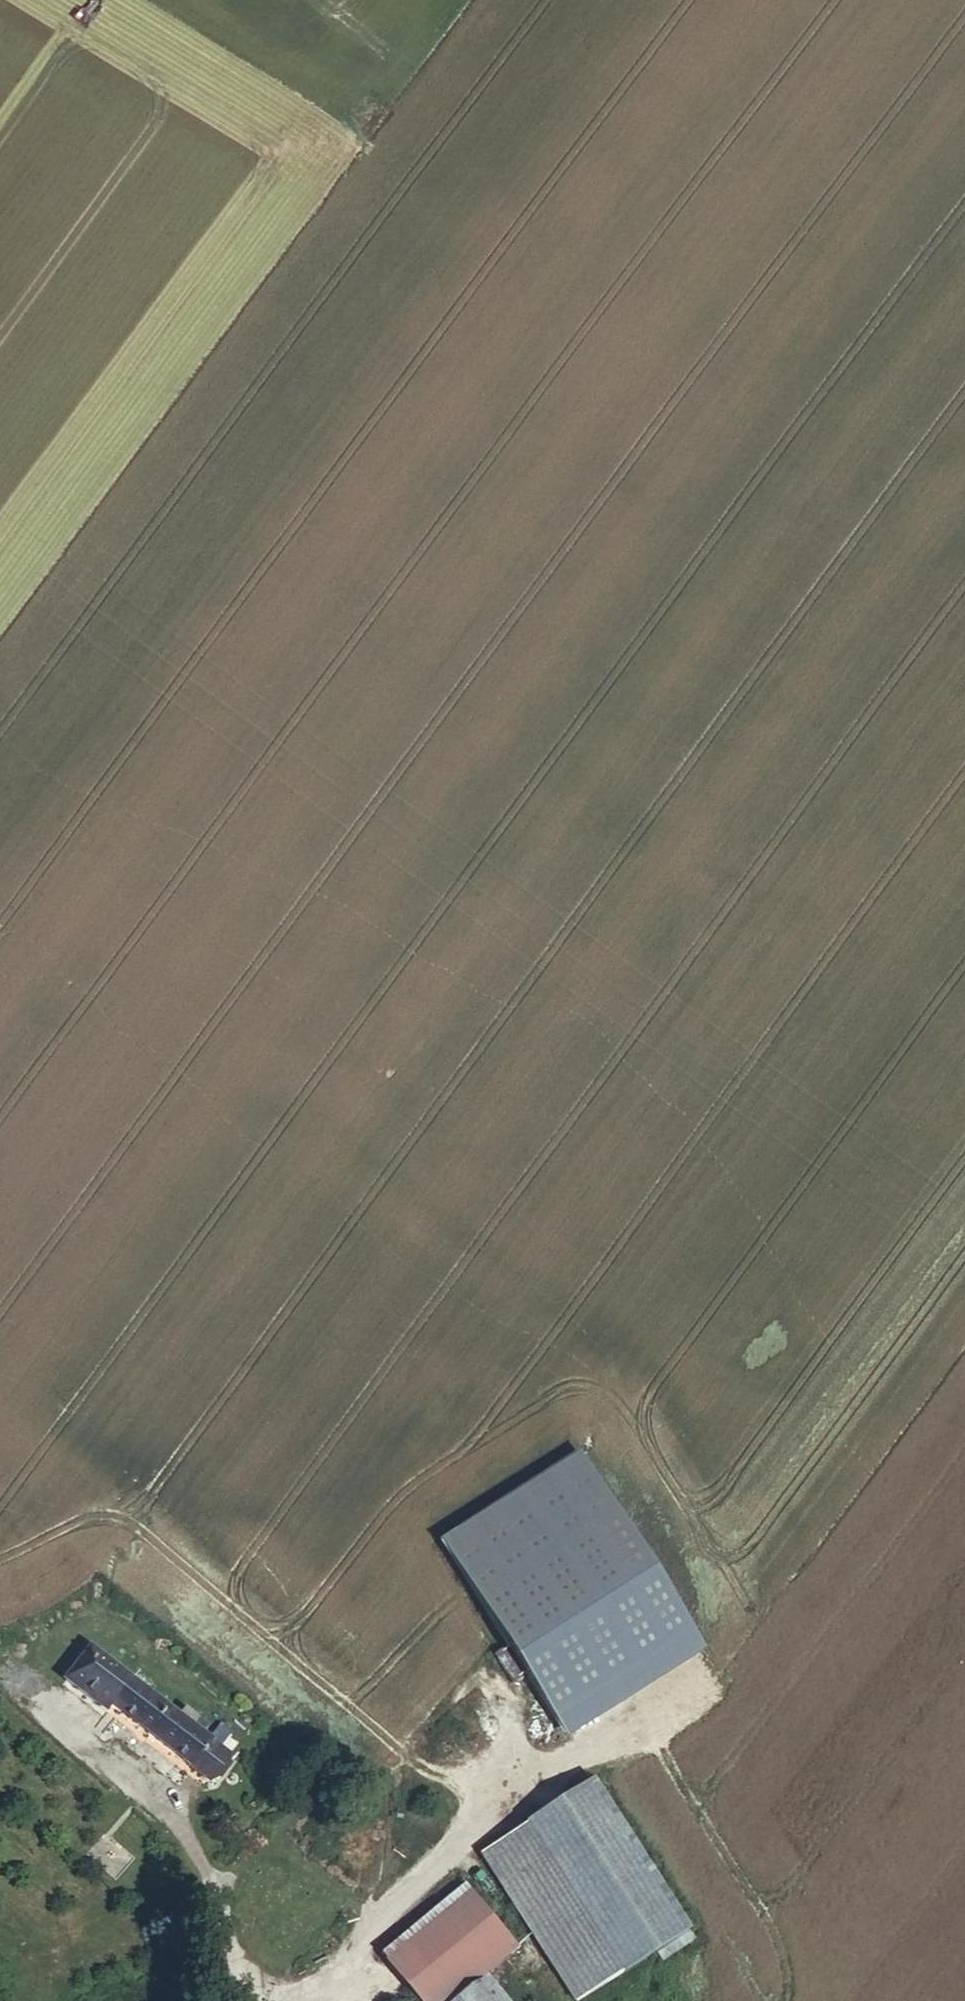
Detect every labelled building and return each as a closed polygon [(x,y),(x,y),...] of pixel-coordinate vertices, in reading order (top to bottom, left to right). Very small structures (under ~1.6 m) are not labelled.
[(586,1452),(443,1534),(561,1739),(705,1657),(586,1452)] [(105,1708),(200,1784),(220,1759),(193,1737),(199,1729),(178,1712),(172,1720),(85,1649),(59,1680),(100,1714),(105,1708)] [(476,1853),(563,2000),(570,2000),(680,1935),(590,1785),(476,1853)] [(460,1890),(381,1951),(420,2000),(451,2000),(480,1978),(510,1955),(460,1890)] [(480,1978),(451,2000),(500,2000),(480,1978)]
